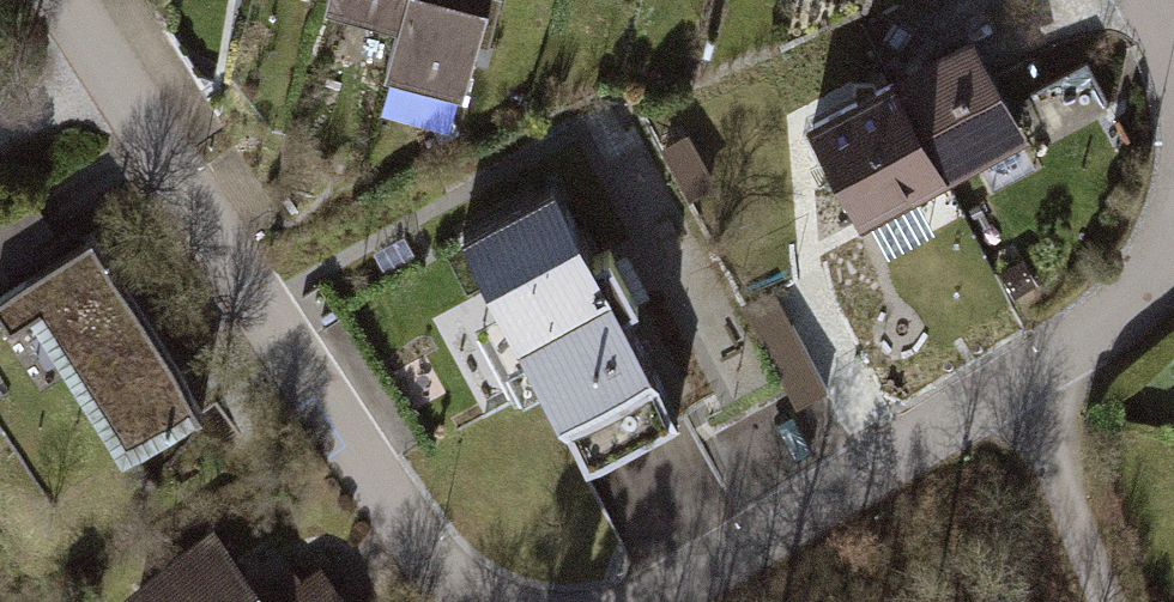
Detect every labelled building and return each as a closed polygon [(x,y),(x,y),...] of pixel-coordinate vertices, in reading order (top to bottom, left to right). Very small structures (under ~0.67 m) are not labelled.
[(394,17),(398,0),(331,0),(394,17)] [(394,17),(381,63),(455,83),(477,0),(398,0),(394,17)] [(1020,122),(967,24),(887,66),(940,164),(1020,122)] [(940,164),(887,66),(808,108),(860,206),(940,164)] [(546,173),(454,225),(584,456),(676,405),(613,292),(546,173)] [(104,244),(16,298),(121,468),(209,414),(104,244)] [(163,601),(274,601),(235,549),(163,601)] [(329,564),(277,601),(358,601),(329,564)]
